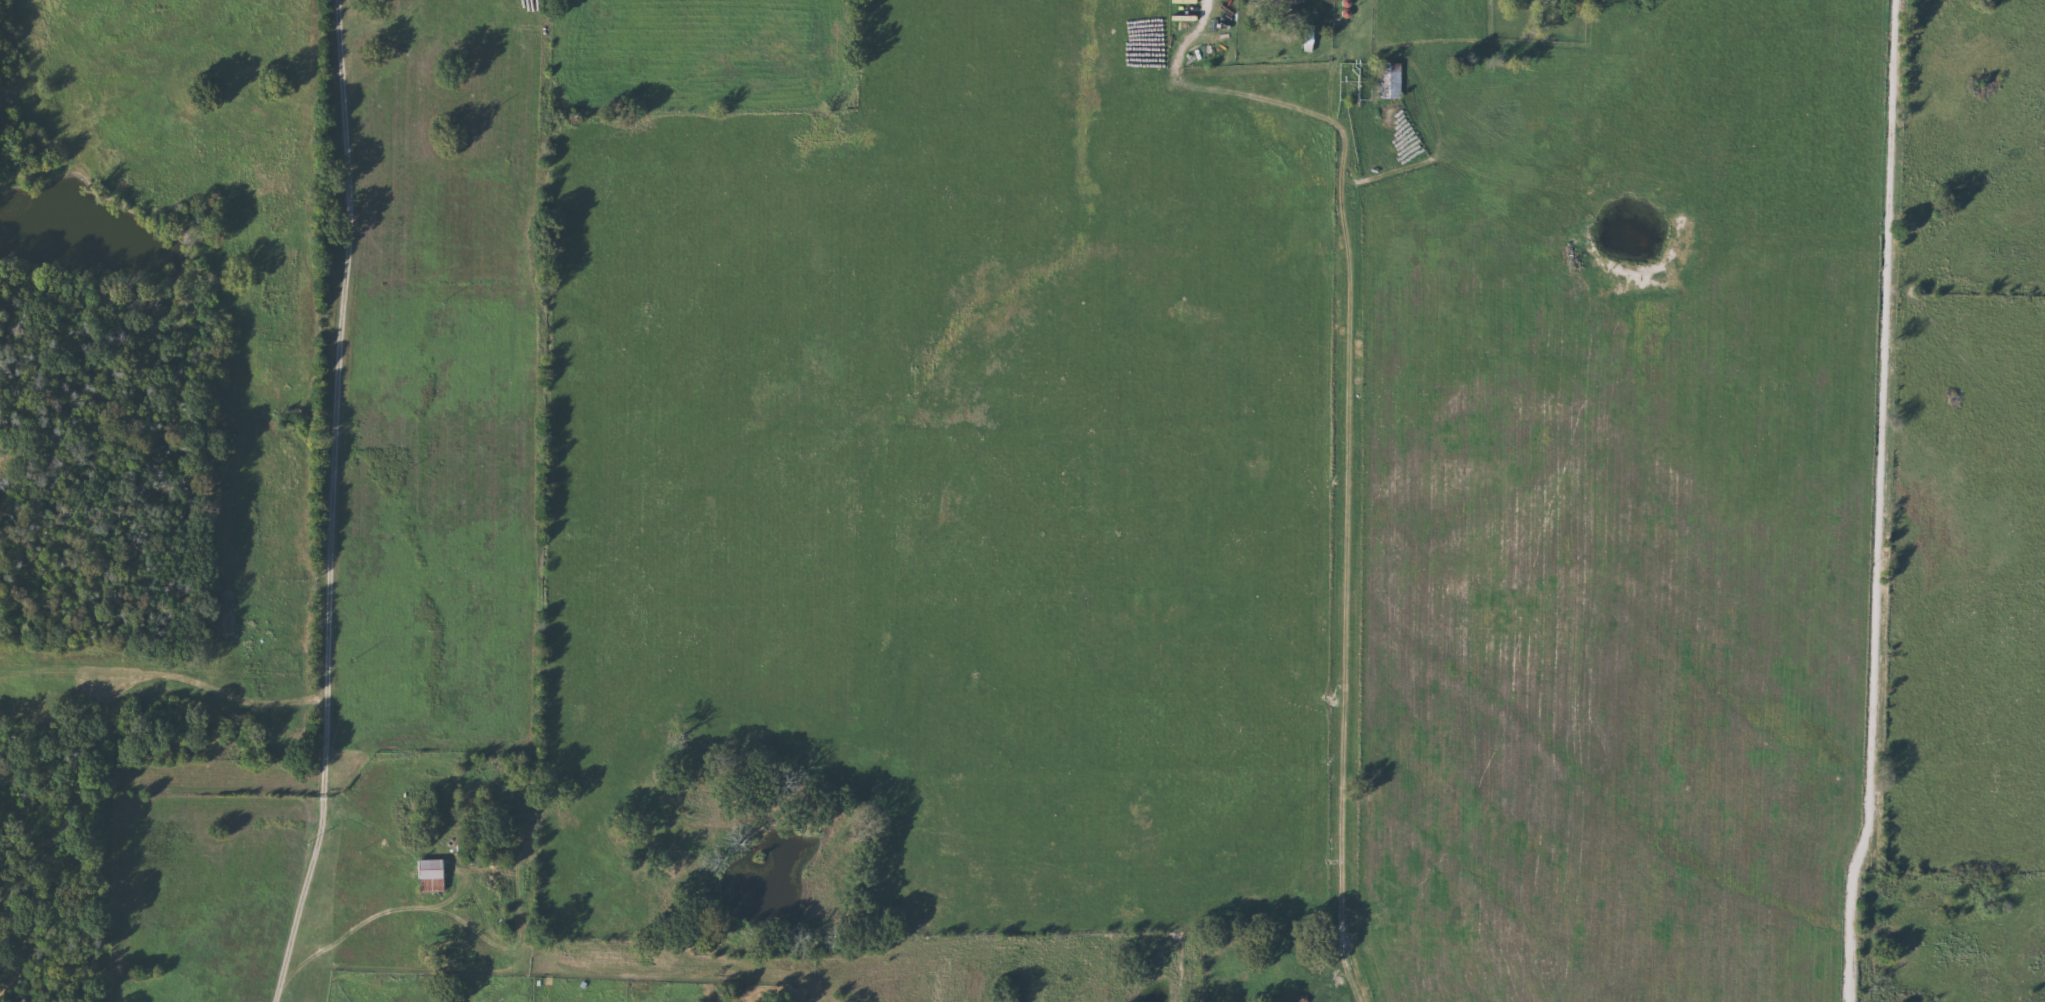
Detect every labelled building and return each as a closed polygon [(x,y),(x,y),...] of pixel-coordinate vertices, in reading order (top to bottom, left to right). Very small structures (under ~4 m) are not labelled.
[(1401,98),(1379,98),(1379,63),(1408,63),(1408,113),(1401,113),(1401,98)] [(420,859),(446,859),(446,879),(420,879),(420,859)]
